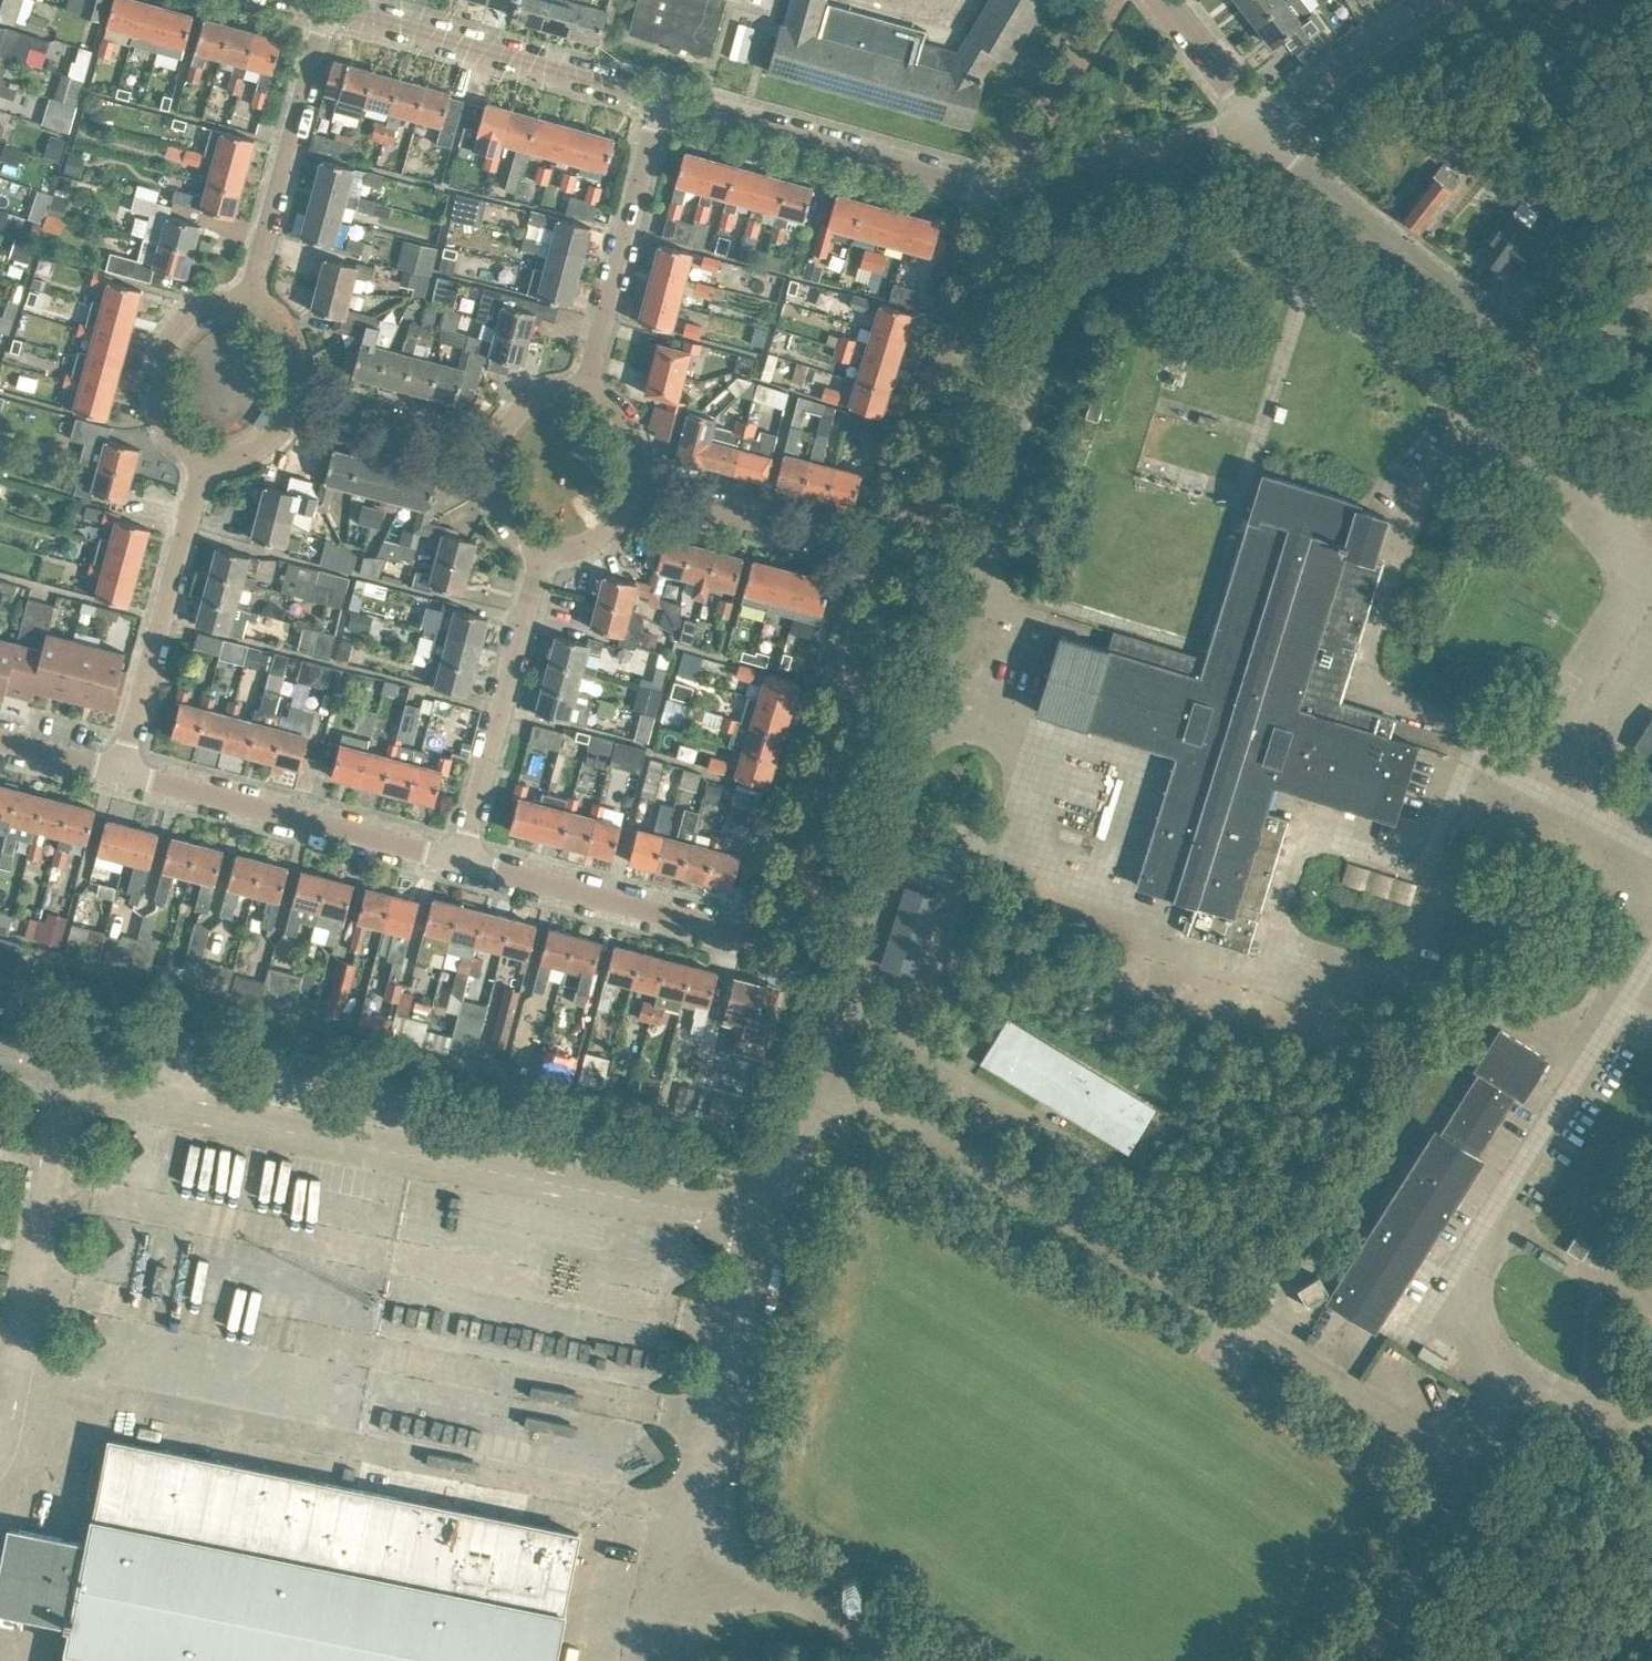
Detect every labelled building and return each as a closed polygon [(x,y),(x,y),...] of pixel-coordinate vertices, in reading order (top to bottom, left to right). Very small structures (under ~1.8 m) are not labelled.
[(21,0),(0,0),(0,16),(15,21),(21,0)] [(107,0),(86,0),(82,14),(102,21),(107,0)] [(143,0),(142,0),(114,0),(110,14),(107,25),(134,33),(143,0)] [(156,51),(168,7),(143,0),(134,33),(130,44),(156,51)] [(518,0),(486,0),(516,8),(518,0)] [(545,0),(518,0),(516,8),(514,17),(538,24),(545,0)] [(576,1),(576,0),(545,0),(538,24),(567,32),(576,1)] [(607,9),(591,5),(592,0),(576,0),(576,1),(567,32),(598,40),(607,9)] [(642,33),(631,30),(631,31),(671,42),(669,49),(679,52),(681,45),(710,53),(725,0),(652,0),(642,33)] [(938,45),(923,40),(926,29),(825,1),(826,0),(793,0),(786,26),(782,25),(769,70),(970,126),(983,81),(981,81),(982,77),(980,75),(996,50),(1010,59),(1045,0),(990,0),(960,51),(938,45)] [(1284,0),(1242,0),(1240,2),(1256,23),(1284,1),(1284,0)] [(1307,5),(1304,0),(1285,0),(1284,1),(1256,23),(1273,45),(1283,37),(1293,49),(1324,25),(1313,12),(1307,5)] [(188,36),(194,15),(168,7),(156,51),(182,58),(188,36)] [(30,13),(27,24),(43,29),(46,18),(30,13)] [(219,56),(229,24),(205,18),(199,39),(187,79),(198,81),(202,66),(203,67),(207,53),(219,56)] [(738,22),(730,57),(744,60),(753,26),(738,22)] [(0,24),(0,53),(10,56),(26,61),(42,66),(47,52),(51,40),(0,24)] [(246,64),(255,32),(229,24),(219,56),(235,61),(227,90),(238,93),(246,64)] [(274,72),(283,39),(255,32),(246,64),(261,69),(252,104),(263,107),(273,72),(274,72)] [(110,56),(114,42),(103,39),(99,53),(110,56)] [(1308,44),(1296,53),(1305,64),(1316,54),(1308,44)] [(81,47),(76,62),(89,65),(93,50),(81,47)] [(10,56),(0,53),(0,80),(2,81),(6,70),(10,56)] [(364,103),(373,71),(348,64),(333,60),(324,92),(339,96),(336,109),(362,116),(366,104),(364,103)] [(391,110),(400,78),(373,71),(364,103),(366,104),(391,110)] [(72,75),(64,101),(77,105),(84,79),(72,75)] [(415,117),(425,85),(400,78),(391,110),(387,123),(383,139),(393,142),(401,113),(415,117)] [(2,81),(0,80),(0,93),(15,98),(18,86),(2,81)] [(119,84),(116,93),(129,96),(132,88),(119,84)] [(451,147),(465,100),(451,96),(452,93),(425,85),(415,117),(441,124),(436,143),(451,147)] [(165,93),(161,106),(170,108),(174,95),(165,93)] [(46,109),(73,117),(77,105),(64,101),(50,97),(46,109)] [(496,169),(503,142),(512,109),(486,102),(479,130),(465,126),(460,145),(488,153),(484,166),(496,169)] [(94,104),(90,118),(104,123),(108,108),(94,104)] [(516,194),(528,149),(537,116),(512,109),(503,142),(517,146),(505,191),(516,194)] [(174,116),(171,125),(184,128),(187,120),(174,116)] [(555,156),(564,124),(537,116),(528,149),(555,156)] [(383,139),(387,123),(376,120),(372,136),(383,139)] [(580,163),(589,131),(564,124),(555,156),(580,163)] [(248,165),(255,139),(234,133),(223,130),(213,127),(205,152),(216,155),(248,165)] [(337,131),(335,138),(354,143),(357,134),(351,132),(350,134),(337,131)] [(606,170),(615,138),(589,131),(580,163),(606,170)] [(51,135),(45,156),(61,162),(67,140),(51,135)] [(354,143),(335,138),(331,154),(350,159),(354,143)] [(6,145),(1,159),(25,167),(29,153),(6,145)] [(199,163),(202,152),(185,147),(182,158),(199,163)] [(701,190),(710,158),(685,151),(676,183),(677,183),(663,236),(688,243),(693,221),(679,218),(688,186),(701,190)] [(70,154),(65,173),(81,177),(86,158),(70,154)] [(241,189),(248,165),(216,155),(213,167),(209,180),(241,189)] [(726,197),(735,165),(710,158),(701,190),(693,217),(695,218),(689,243),(704,247),(711,222),(707,221),(715,194),(726,197)] [(348,193),(355,168),(323,159),(316,185),(349,194),(350,193),(348,193)] [(547,184),(551,167),(540,164),(536,181),(547,184)] [(730,229),(739,201),(752,204),(761,172),(735,165),(726,197),(727,197),(719,226),(730,229)] [(1433,214),(1460,180),(1448,170),(1446,172),(1439,166),(1414,199),(1400,216),(1420,231),(1433,214)] [(379,188),(383,175),(367,171),(363,184),(379,188)] [(572,191),(576,175),(565,171),(561,188),(572,191)] [(453,172),(450,185),(465,189),(468,176),(453,172)] [(778,212),(787,179),(761,172),(752,204),(778,212)] [(805,219),(814,187),(787,179),(778,212),(770,239),(781,242),(789,215),(805,219)] [(234,217),(241,189),(209,180),(205,195),(192,192),(191,192),(175,187),(171,200),(213,212),(234,217)] [(593,218),(597,203),(601,186),(590,183),(586,200),(571,195),(566,212),(593,218)] [(376,200),(350,193),(349,194),(316,185),(309,211),(341,219),(345,206),(373,213),(376,200)] [(854,233),(863,201),(837,193),(831,215),(828,225),(823,223),(815,252),(826,255),(830,240),(834,237),(846,240),(854,233)] [(55,194),(49,213),(64,218),(69,199),(55,194)] [(200,224),(179,218),(170,216),(173,205),(136,196),(132,210),(150,215),(150,217),(144,237),(160,242),(193,250),(200,224)] [(456,200),(452,217),(469,221),(473,204),(456,200)] [(1510,211),(1479,255),(1502,271),(1509,259),(1528,273),(1549,244),(1530,230),(1532,227),(1530,226),(1539,213),(1521,200),(1512,213),(1510,211)] [(880,240),(889,208),(863,201),(854,233),(880,240)] [(33,202),(28,218),(43,223),(48,207),(33,202)] [(378,202),(375,214),(389,218),(393,206),(386,204),(382,203),(378,202)] [(905,247),(914,215),(889,208),(880,240),(905,247)] [(3,227),(8,212),(0,209),(0,226),(3,227)] [(585,252),(591,226),(531,210),(528,223),(540,226),(536,239),(551,243),(585,252)] [(334,246),(340,224),(341,219),(309,211),(301,237),(334,246)] [(49,214),(44,229),(61,234),(66,219),(49,214)] [(931,255),(941,222),(914,215),(905,247),(931,255)] [(754,244),(761,221),(749,218),(743,241),(754,244)] [(33,221),(28,235),(38,238),(42,224),(33,221)] [(719,235),(715,250),(726,254),(731,238),(719,235)] [(362,253),(365,240),(349,236),(346,249),(362,253)] [(577,280),(585,252),(551,243),(536,239),(524,236),(521,249),(549,257),(545,272),(577,280)] [(186,277),(193,250),(160,242),(144,237),(138,259),(111,252),(106,269),(151,281),(155,268),(186,277)] [(16,238),(10,257),(30,263),(36,244),(16,238)] [(436,245),(414,240),(408,265),(429,271),(436,245)] [(704,255),(693,252),(660,243),(653,270),(686,278),(697,281),(701,266),(704,255)] [(445,244),(443,253),(456,256),(458,248),(445,244)] [(860,266),(882,272),(887,254),(865,248),(860,266)] [(764,265),(780,270),(784,257),(767,253),(764,265)] [(718,270),(720,259),(704,255),(701,266),(718,270)] [(352,292),(357,273),(373,277),(376,267),(358,262),(357,265),(326,257),(319,283),(352,292)] [(808,262),(803,276),(820,281),(825,267),(808,262)] [(405,265),(399,284),(413,288),(412,294),(423,295),(429,271),(408,265),(405,265)] [(571,304),(577,280),(545,272),(534,269),(528,293),(538,296),(550,299),(571,304)] [(697,281),(686,278),(653,270),(646,297),(678,306),(682,290),(711,298),(714,286),(697,281)] [(873,270),(869,283),(880,286),(883,273),(873,270)] [(135,315),(142,289),(112,281),(113,277),(94,271),(91,282),(108,287),(103,302),(102,302),(101,306),(135,315)] [(453,307),(460,280),(438,275),(432,298),(448,305),(453,307)] [(33,277),(30,287),(49,292),(52,282),(33,277)] [(790,279),(786,292),(795,294),(798,281),(790,279)] [(15,282),(10,299),(20,302),(25,285),(15,282)] [(915,307),(920,290),(895,282),(889,300),(915,307)] [(367,314),(347,309),(352,292),(319,283),(312,309),(338,316),(334,329),(358,335),(361,319),(365,320),(367,314)] [(529,339),(536,312),(539,301),(485,287),(477,319),(495,328),(495,329),(529,339)] [(29,290),(25,303),(34,305),(38,292),(29,290)] [(905,339),(913,313),(853,294),(850,307),(879,316),(875,330),(905,339)] [(639,321),(672,330),(678,306),(646,297),(639,321)] [(15,320),(20,302),(10,299),(4,317),(0,315),(0,329),(2,330),(11,333),(11,332),(15,320)] [(128,341),(135,315),(101,306),(102,302),(93,299),(86,325),(94,328),(93,332),(128,341)] [(463,312),(453,307),(448,305),(441,327),(467,335),(467,332),(457,329),(463,312)] [(388,348),(376,345),(383,319),(367,314),(365,320),(361,319),(358,335),(356,342),(361,344),(353,374),(379,381),(388,348)] [(687,320),(684,333),(700,337),(703,324),(687,320)] [(409,323),(405,338),(402,352),(388,348),(379,381),(404,387),(411,354),(415,341),(419,325),(409,323)] [(121,367),(128,341),(93,332),(94,328),(86,325),(80,324),(77,333),(94,338),(89,354),(88,353),(87,357),(121,367)] [(438,361),(424,358),(428,344),(426,343),(429,328),(419,325),(415,341),(411,354),(404,387),(429,394),(438,361)] [(763,346),(768,329),(755,326),(751,343),(763,346)] [(476,388),(483,360),(472,357),(474,352),(468,350),(469,345),(465,344),(467,335),(441,327),(440,340),(463,347),(458,367),(438,361),(429,394),(457,401),(461,385),(476,388)] [(522,365),(529,339),(495,329),(489,351),(469,345),(468,350),(474,352),(472,357),(483,360),(490,362),(488,367),(508,372),(511,362),(522,365)] [(897,364),(905,339),(875,330),(871,343),(841,334),(838,345),(854,350),(865,354),(897,364)] [(14,337),(10,350),(19,353),(23,340),(15,338),(14,337)] [(659,342),(652,368),(684,377),(691,351),(699,353),(702,343),(686,339),(683,348),(680,347),(659,342)] [(838,345),(834,357),(850,362),(854,350),(838,345)] [(114,392),(121,367),(87,357),(88,353),(79,351),(72,376),(81,378),(80,383),(114,392)] [(890,389),(897,364),(865,354),(857,379),(890,389)] [(741,355),(736,370),(751,375),(756,360),(741,355)] [(808,366),(797,362),(791,380),(803,384),(808,366)] [(652,368),(645,392),(670,399),(668,408),(679,411),(684,412),(686,402),(678,400),(684,377),(652,368)] [(107,418),(114,392),(80,383),(81,378),(72,376),(66,374),(64,383),(80,388),(74,409),(107,418)] [(737,378),(728,386),(738,397),(740,395),(753,383),(737,378)] [(882,415),(890,389),(857,379),(849,405),(882,415)] [(987,398),(990,387),(974,382),(970,393),(987,398)] [(758,384),(754,399),(769,404),(774,389),(758,384)] [(825,386),(822,397),(838,402),(841,391),(825,386)] [(1098,421),(1105,396),(1092,392),(1086,417),(1098,421)] [(799,396),(796,407),(807,410),(816,412),(818,402),(799,396)] [(656,405),(650,428),(658,430),(656,435),(673,440),(676,426),(685,428),(676,459),(703,466),(704,463),(703,463),(710,439),(713,426),(716,416),(702,413),(703,409),(687,404),(684,413),(684,412),(679,411),(668,408),(664,407),(656,405)] [(873,438),(878,421),(850,412),(845,429),(873,438)] [(810,460),(802,492),(827,499),(835,466),(823,463),(826,451),(824,451),(833,417),(822,414),(810,460)] [(139,447),(108,439),(111,426),(77,416),(71,438),(104,447),(100,464),(132,473),(139,447)] [(710,439),(703,463),(704,463),(734,472),(748,420),(739,418),(735,432),(713,426),(710,439)] [(748,420),(734,472),(765,480),(771,458),(778,434),(760,429),(758,438),(753,437),(757,423),(748,420)] [(781,464),(775,485),(802,492),(810,460),(797,456),(800,444),(798,443),(802,428),(800,427),(791,425),(781,464)] [(351,488),(360,455),(333,448),(325,479),(323,478),(318,496),(317,501),(319,501),(318,506),(324,508),(331,483),(351,488)] [(377,495),(385,462),(360,455),(351,488),(377,495)] [(402,502),(411,469),(385,462),(377,495),(402,502)] [(125,500),(132,473),(100,464),(94,485),(68,478),(65,489),(93,497),(94,492),(125,500)] [(835,466),(827,499),(853,506),(862,473),(841,468),(835,466)] [(430,506),(437,476),(411,469),(402,502),(419,506),(413,529),(419,530),(420,526),(427,527),(428,522),(432,507),(430,506)] [(1208,659),(1202,678),(1061,635),(1038,711),(1179,754),(1139,884),(1195,902),(1186,932),(1248,952),(1290,817),(1265,810),(1273,783),(1394,820),(1417,744),(1334,719),(1382,560),(1373,557),(1386,515),(1358,507),(1359,502),(1264,473),(1250,517),(1251,517),(1210,651),(1202,648),(1200,657),(1208,659)] [(290,520),(295,500),(318,506),(319,501),(317,501),(318,496),(310,494),(297,490),(296,493),(266,485),(259,511),(290,520)] [(143,553),(150,528),(118,519),(120,514),(87,505),(85,513),(116,522),(112,539),(108,538),(107,543),(143,553)] [(368,527),(373,508),(363,505),(358,524),(368,527)] [(384,511),(373,508),(368,527),(379,530),(384,511)] [(286,535),(290,520),(259,511),(252,537),(299,550),(302,539),(286,535)] [(470,567),(477,540),(458,535),(460,530),(428,522),(427,527),(420,526),(419,530),(442,536),(436,557),(470,567)] [(408,546),(412,532),(389,527),(384,540),(408,546)] [(408,546),(384,540),(376,557),(386,557),(414,557),(419,534),(412,532),(408,546)] [(136,579),(143,553),(107,543),(108,538),(101,536),(94,561),(102,563),(100,568),(136,579)] [(682,575),(691,543),(666,536),(663,545),(650,542),(645,563),(655,566),(651,583),(655,584),(653,590),(660,592),(665,571),(682,575)] [(356,554),(325,540),(319,563),(352,571),(356,554)] [(704,597),(708,582),(716,550),(717,550),(719,544),(708,541),(706,547),(691,543),(682,575),(696,579),(693,594),(704,597)] [(257,570),(260,558),(218,546),(211,572),(245,581),(246,576),(245,576),(247,567),(257,570)] [(735,589),(738,578),(744,557),(717,550),(716,550),(708,582),(735,589)] [(378,577),(386,557),(376,557),(363,554),(359,573),(378,577)] [(463,593),(470,567),(436,557),(432,574),(417,570),(415,573),(412,585),(431,590),(432,585),(441,587),(463,593)] [(768,611),(779,566),(753,559),(747,581),(744,592),(741,604),(768,611)] [(129,605),(136,579),(100,568),(102,563),(94,561),(92,560),(89,570),(102,574),(96,596),(129,605)] [(793,618),(805,573),(779,566),(768,611),(793,618)] [(329,604),(341,607),(349,577),(319,569),(315,583),(333,588),(329,604)] [(238,601),(242,586),(255,589),(258,579),(246,576),(245,581),(211,572),(204,598),(238,606),(239,601),(238,601)] [(831,580),(805,573),(793,618),(819,625),(822,612),(831,580)] [(627,610),(633,590),(648,594),(647,601),(663,605),(659,598),(658,596),(660,592),(653,590),(655,584),(651,583),(636,580),(635,582),(605,574),(598,602),(627,610)] [(15,593),(17,584),(6,581),(4,590),(15,593)] [(128,670),(121,668),(124,658),(47,638),(55,605),(28,598),(17,641),(0,637),(0,696),(4,697),(6,691),(31,698),(34,688),(118,709),(124,684),(128,670)] [(248,617),(258,620),(260,612),(250,609),(251,605),(239,601),(238,606),(204,598),(197,623),(229,632),(243,636),(248,617)] [(681,604),(659,598),(663,605),(675,626),(680,621),(681,604)] [(728,617),(732,601),(721,598),(717,614),(728,617)] [(482,643),(488,617),(458,609),(459,604),(444,600),(441,610),(454,613),(450,629),(449,634),(482,643)] [(640,615),(627,610),(598,602),(591,627),(621,634),(618,643),(632,647),(640,615)] [(98,605),(95,614),(107,617),(109,608),(98,605)] [(118,620),(120,611),(109,608),(107,617),(118,620)] [(353,611),(349,628),(370,634),(375,616),(353,611)] [(692,645),(698,622),(685,619),(679,642),(692,645)] [(475,668),(482,643),(449,634),(450,629),(437,625),(436,630),(424,627),(422,636),(433,639),(430,651),(444,654),(442,660),(475,668)] [(328,658),(334,634),(317,629),(310,654),(328,658)] [(219,654),(224,639),(198,632),(194,647),(219,654)] [(344,635),(339,658),(348,661),(354,638),(344,635)] [(598,668),(604,642),(588,638),(587,643),(557,635),(550,661),(584,670),(586,664),(598,668)] [(219,654),(218,659),(244,666),(250,646),(224,639),(219,654)] [(250,649),(245,666),(259,670),(263,653),(250,649)] [(468,694),(475,668),(442,660),(444,654),(430,651),(428,661),(441,664),(435,685),(468,694)] [(682,651),(676,678),(697,683),(704,656),(682,651)] [(743,651),(740,659),(753,663),(756,655),(743,651)] [(799,671),(803,657),(783,651),(779,664),(799,671)] [(283,676),(289,655),(276,652),(270,672),(283,676)] [(756,655),(753,663),(766,667),(768,661),(769,655),(757,652),(756,655)] [(336,691),(342,669),(302,659),(296,681),(336,691)] [(577,690),(582,673),(595,676),(598,668),(586,664),(584,670),(550,661),(543,686),(577,695),(578,690),(577,690)] [(656,664),(651,687),(661,690),(667,666),(656,664)] [(752,681),(756,669),(740,664),(736,677),(752,681)] [(344,670),(339,691),(351,694),(357,673),(344,670)] [(791,709),(799,683),(767,673),(759,699),(791,709)] [(386,680),(383,693),(396,696),(399,683),(386,680)] [(675,680),(671,695),(690,700),(694,686),(675,680)] [(569,720),(572,708),(575,699),(588,702),(590,693),(578,690),(577,695),(543,686),(536,712),(569,720)] [(198,741),(207,706),(202,705),(202,707),(186,703),(190,689),(180,687),(176,702),(180,704),(172,734),(198,741)] [(278,725),(281,713),(275,712),(281,691),(266,687),(260,708),(256,706),(253,718),(258,720),(249,754),(273,760),(275,761),(283,726),(278,725)] [(661,690),(651,687),(645,713),(655,716),(661,690)] [(224,747),(233,713),(227,712),(227,713),(212,709),(215,696),(205,693),(202,705),(207,706),(198,741),(224,747)] [(783,735),(791,709),(759,699),(747,696),(739,722),(751,725),(783,735)] [(684,729),(691,705),(670,699),(666,698),(659,725),(683,732),(684,729)] [(591,699),(588,711),(613,718),(617,706),(591,699)] [(249,754),(258,720),(253,718),(252,720),(237,716),(241,702),(231,700),(227,712),(233,713),(224,747),(249,754)] [(405,702),(396,743),(401,744),(402,739),(411,741),(421,706),(405,702)] [(300,767),(309,735),(313,721),(299,717),(302,707),(291,704),(288,715),(281,713),(278,725),(283,726),(275,761),(273,760),(271,768),(283,771),(285,763),(300,767)] [(370,732),(374,709),(358,706),(354,729),(370,732)] [(775,761),(783,735),(751,725),(739,722),(721,716),(718,727),(732,732),(728,746),(744,751),(775,761)] [(1634,747),(1651,759),(1651,719),(1634,747)] [(561,741),(563,730),(534,724),(530,741),(559,748),(561,741)] [(577,730),(575,738),(588,742),(590,734),(577,730)] [(358,782),(367,748),(372,749),(374,740),(343,732),(340,743),(332,776),(358,782)] [(610,754),(614,740),(590,734),(588,742),(586,748),(610,754)] [(646,749),(614,740),(610,754),(607,764),(639,773),(646,749)] [(383,789),(393,755),(398,756),(401,744),(396,743),(391,742),(387,755),(372,751),(372,749),(367,748),(358,782),(383,789)] [(409,796),(418,761),(423,762),(426,751),(401,744),(398,756),(393,755),(383,789),(409,796)] [(768,785),(775,761),(744,751),(735,775),(768,785)] [(435,803),(443,772),(447,774),(451,758),(441,755),(438,768),(422,764),(423,762),(418,761),(409,796),(435,803)] [(712,755),(708,767),(724,772),(728,760),(712,755)] [(664,762),(650,758),(639,795),(654,799),(664,762)] [(700,773),(684,768),(679,786),(695,791),(700,773)] [(709,781),(704,798),(718,802),(723,785),(709,781)] [(535,836),(545,801),(540,800),(540,801),(524,797),(528,785),(517,782),(513,798),(518,799),(510,829),(535,836)] [(758,811),(764,791),(737,783),(731,802),(732,803),(758,811)] [(18,788),(0,784),(0,834),(6,835),(10,822),(18,788)] [(34,828),(43,795),(18,788),(10,822),(34,828)] [(565,807),(568,797),(543,791),(540,800),(545,801),(535,836),(560,842),(569,808),(565,807)] [(60,835),(69,802),(43,795),(34,828),(60,835)] [(586,849),(595,814),(591,813),(590,815),(574,810),(578,798),(568,795),(568,797),(565,807),(569,808),(560,842),(586,849)] [(87,842),(91,830),(96,809),(69,802),(60,835),(52,865),(63,868),(67,852),(68,852),(72,838),(87,842)] [(613,856),(622,824),(599,818),(603,805),(594,802),(591,813),(595,814),(586,849),(613,856)] [(732,803),(728,818),(753,826),(758,811),(732,803)] [(679,873),(688,839),(693,841),(696,830),(694,829),(699,812),(685,808),(677,837),(669,835),(663,833),(654,867),(679,873)] [(124,859),(132,826),(107,819),(98,852),(124,859)] [(654,867),(663,833),(669,835),(672,823),(662,820),(657,819),(654,832),(651,831),(638,828),(635,839),(629,860),(654,867)] [(150,866),(154,854),(159,833),(132,826),(124,859),(135,862),(127,890),(131,891),(128,901),(138,904),(140,894),(142,895),(150,866)] [(705,880),(714,846),(720,847),(723,836),(713,834),(710,846),(693,842),(693,841),(688,839),(679,873),(705,880)] [(188,876),(197,843),(172,836),(163,869),(154,903),(164,905),(169,886),(171,886),(175,872),(188,876)] [(745,858),(749,842),(723,836),(720,847),(714,846),(705,880),(732,887),(740,857),(745,858)] [(38,862),(43,845),(31,842),(26,858),(38,862)] [(215,883),(219,871),(224,850),(197,843),(188,876),(203,880),(195,909),(207,912),(215,883)] [(253,893),(262,860),(236,853),(231,874),(228,887),(220,915),(231,918),(235,905),(236,905),(240,890),(253,893)] [(273,929),(284,888),(289,867),(262,860),(253,893),(267,897),(264,910),(266,911),(262,926),(273,929)] [(1418,883),(1347,861),(1341,882),(1412,904),(1418,883)] [(318,911),(327,877),(301,870),(296,891),(292,904),(285,932),(297,935),(301,921),(304,922),(308,908),(318,911)] [(337,946),(349,905),(354,884),(327,877),(318,911),(319,911),(316,923),(331,927),(327,943),(337,946)] [(100,883),(97,894),(113,899),(116,887),(102,883),(101,883),(100,883)] [(383,928),(392,894),(366,887),(350,950),(360,952),(368,924),(383,928)] [(917,975),(941,898),(906,887),(882,964),(917,975)] [(403,963),(413,922),(419,901),(392,894),(383,928),(394,931),(386,959),(403,963)] [(450,938),(458,904),(433,897),(427,918),(416,961),(427,964),(431,948),(435,952),(441,954),(446,952),(450,938)] [(468,974),(472,959),(475,945),(484,910),(474,907),(475,903),(463,900),(462,904),(458,904),(450,938),(446,952),(459,956),(455,971),(456,971),(451,991),(461,1001),(468,975),(468,974)] [(501,952),(510,917),(484,910),(475,945),(501,952)] [(8,935),(13,915),(0,911),(0,933),(8,935)] [(40,920),(34,942),(61,949),(69,919),(49,914),(47,922),(40,920)] [(528,959),(537,924),(510,917),(501,952),(528,959)] [(30,918),(24,939),(34,942),(40,920),(30,918)] [(210,929),(195,921),(185,960),(179,980),(195,984),(201,959),(202,960),(210,929)] [(98,959),(105,931),(73,922),(71,927),(65,950),(98,959)] [(565,968),(574,934),(549,927),(544,949),(540,962),(533,990),(543,992),(547,976),(548,977),(552,965),(565,968)] [(130,967),(137,939),(122,935),(121,939),(105,934),(106,931),(105,931),(98,959),(130,967)] [(574,1002),(586,1005),(602,941),(574,934),(565,968),(562,980),(578,984),(574,1002)] [(157,940),(150,938),(139,935),(138,939),(137,939),(130,967),(149,972),(152,962),(157,940)] [(8,1016),(9,1012),(14,989),(23,944),(0,938),(0,1014),(8,1016)] [(631,985),(640,951),(614,944),(609,966),(605,978),(598,1006),(608,1009),(612,993),(614,994),(617,981),(631,985)] [(656,992),(665,958),(640,951),(631,985),(656,992)] [(682,999),(691,964),(665,958),(656,992),(653,1005),(648,1021),(662,1024),(666,1008),(679,1012),(682,999)] [(234,968),(202,960),(201,959),(195,984),(227,993),(234,968)] [(478,977),(482,962),(472,959),(468,974),(468,975),(478,977)] [(345,1002),(355,964),(340,960),(330,998),(326,1014),(339,1017),(343,1001),(345,1002)] [(152,962),(149,972),(164,976),(166,965),(152,962)] [(702,1036),(713,993),(718,972),(691,964),(682,999),(696,1003),(692,1017),(695,1017),(691,1033),(702,1036)] [(293,1010),(301,976),(269,968),(266,982),(265,982),(260,1001),(293,1010)] [(521,995),(523,969),(510,968),(508,994),(521,995)] [(391,970),(384,998),(399,1002),(402,992),(404,984),(398,983),(400,972),(391,970)] [(260,1001),(265,982),(236,974),(231,994),(260,1001)] [(326,1014),(330,998),(317,994),(316,1001),(297,996),(302,977),(301,976),(293,1010),(324,1018),(325,1013),(326,1014)] [(762,1056),(774,1011),(780,988),(763,983),(761,979),(754,977),(751,980),(736,976),(724,1022),(734,1024),(739,1033),(735,1049),(762,1056)] [(14,989),(9,1012),(19,1014),(24,991),(14,989)] [(395,1019),(390,1036),(422,1045),(426,1030),(429,1019),(410,1014),(416,995),(402,992),(399,1002),(395,1019)] [(366,993),(362,1011),(376,1014),(377,1008),(373,1007),(376,996),(366,993)] [(648,1021),(653,1005),(642,1002),(637,1018),(648,1021)] [(395,1019),(380,1015),(376,1014),(362,1011),(357,1028),(375,1032),(390,1036),(395,1019)] [(512,1023),(497,1019),(489,1048),(505,1052),(512,1023)] [(1154,1108),(1008,1019),(983,1061),(1128,1150),(1154,1108)] [(1436,1130),(1329,1299),(1375,1328),(1482,1158),(1476,1154),(1516,1092),(1522,1096),(1546,1057),(1500,1028),(1476,1067),(1482,1071),(1442,1133),(1436,1130)] [(426,1030),(422,1045),(447,1052),(451,1037),(426,1030)] [(545,1047),(538,1075),(569,1083),(577,1055),(545,1047)] [(602,1086),(609,1058),(586,1053),(579,1080),(602,1086)] [(610,1074),(607,1088),(618,1090),(621,1076),(610,1074)] [(642,1074),(638,1090),(636,1098),(655,1103),(657,1096),(661,1079),(642,1074)] [(681,1086),(676,1107),(691,1111),(696,1090),(681,1086)] [(713,1097),(708,1115),(733,1121),(738,1098),(727,1095),(726,1100),(713,1097)] [(1576,1234),(1567,1249),(1582,1258),(1583,1257),(1589,1261),(1596,1249),(1591,1245),(1592,1243),(1576,1234)] [(1330,1293),(1319,1275),(1298,1288),(1309,1306),(1330,1293)] [(812,1314),(807,1327),(817,1331),(822,1318),(812,1314)] [(1444,1369),(1453,1351),(1431,1340),(1422,1358),(1444,1369)] [(0,1581),(0,1607),(73,1622),(65,1660),(553,1660),(579,1532),(111,1438),(90,1542),(10,1527),(0,1581)] [(1599,1445),(1600,1454),(1620,1451),(1619,1443),(1599,1445)] [(356,1468),(345,1466),(343,1477),(354,1479),(356,1468)] [(854,1576),(844,1582),(850,1591),(859,1585),(854,1576)]
